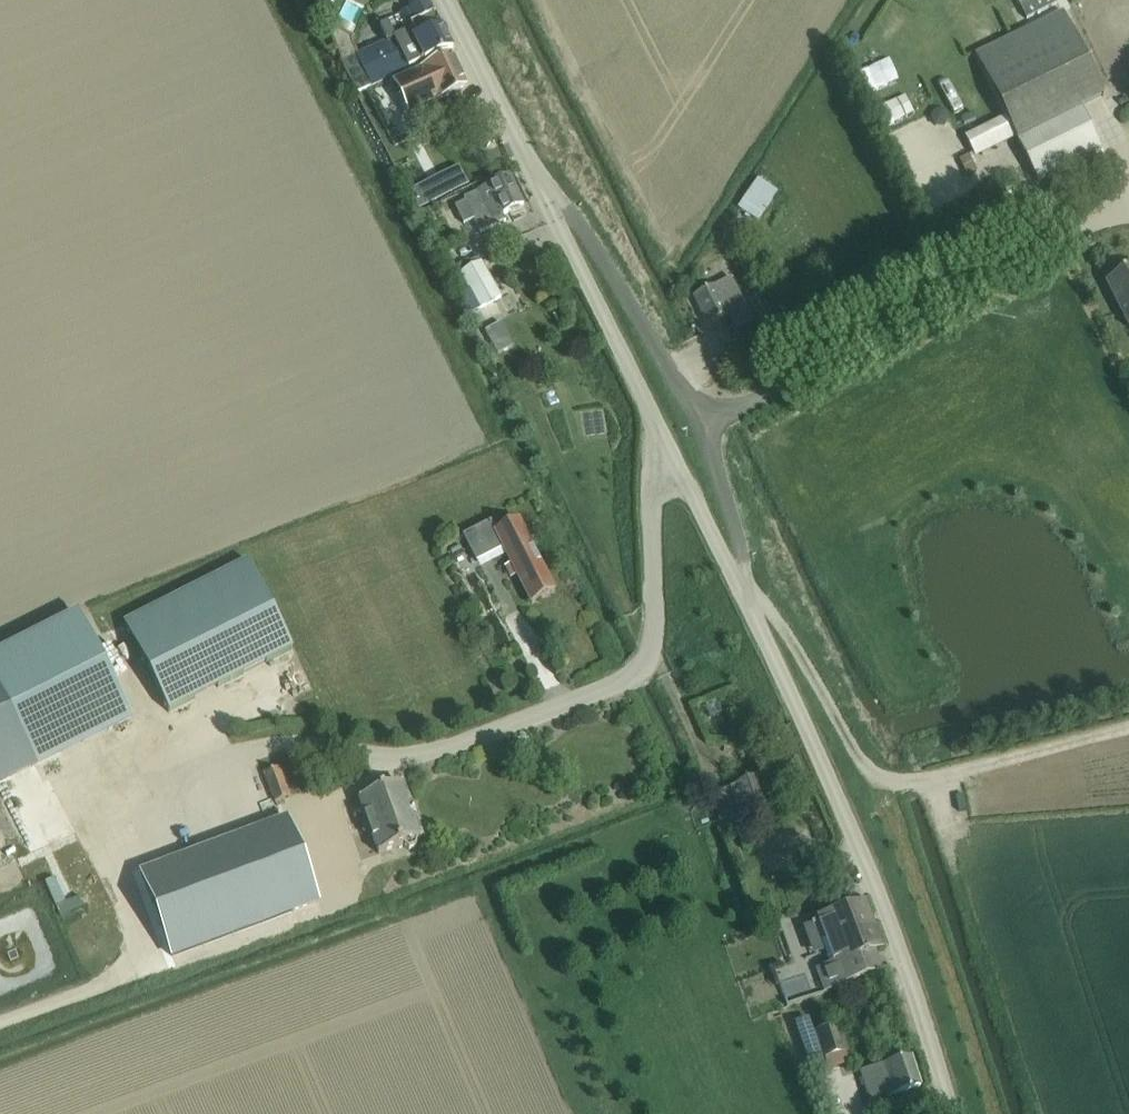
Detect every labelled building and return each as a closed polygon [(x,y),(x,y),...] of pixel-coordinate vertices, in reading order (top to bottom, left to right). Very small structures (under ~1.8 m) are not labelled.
[(452,47),(428,0),(426,0),(376,25),(384,41),(355,56),(348,43),(352,36),(330,26),(326,32),(352,84),(355,82),(360,92),(371,86),(388,78),(423,60),(424,61),(452,47)] [(352,15),(367,17),(370,0),(354,0),(352,15)] [(1018,4),(1025,19),(1056,4),(1054,0),(1025,0),(1018,4)] [(1036,180),(1099,149),(1079,107),(1103,95),(1093,75),(1061,11),(974,53),(1004,116),(1014,136),(1026,160),(1036,180)] [(465,85),(449,54),(392,82),(408,114),(465,85)] [(393,89),(388,78),(371,86),(377,98),(393,89)] [(1014,136),(1004,116),(964,136),(974,156),(1014,136)] [(458,162),(442,170),(452,189),(468,181),(458,162)] [(505,219),(502,213),(523,203),(509,175),(464,196),(466,200),(454,206),(463,224),(475,217),(482,231),(505,219)] [(757,220),(776,190),(756,177),(736,207),(737,207),(727,221),(737,228),(747,213),(757,220)] [(468,313),(500,296),(482,261),(460,273),(468,288),(457,294),(468,313)] [(1105,281),(1128,328),(1128,269),(1105,281)] [(752,321),(742,301),(730,277),(712,286),(692,296),(707,324),(728,314),(736,329),(752,321)] [(553,591),(517,519),(496,530),(491,520),(463,534),(476,560),(502,547),(530,603),(553,591)] [(168,711),(291,649),(246,561),(123,623),(168,711)] [(126,714),(76,615),(0,653),(0,701),(31,762),(126,714)] [(274,802),(288,796),(277,767),(263,773),(274,802)] [(719,822),(725,820),(771,801),(760,775),(708,796),(719,822)] [(415,841),(414,840),(420,838),(401,783),(357,799),(377,853),(402,844),(402,846),(407,849),(414,846),(415,841)] [(259,828),(139,872),(171,956),(291,911),(317,901),(286,818),(259,828)] [(824,990),(858,977),(879,969),(872,949),(880,946),(863,901),(842,909),(817,918),(834,962),(816,969),(824,990)] [(811,955),(823,950),(813,923),(801,927),(811,955)] [(813,1031),(808,1016),(793,1021),(812,1074),(848,1062),(844,1050),(848,1049),(838,1022),(813,1031)] [(868,1101),(877,1098),(919,1085),(909,1054),(880,1064),(858,1071),(868,1101)]
